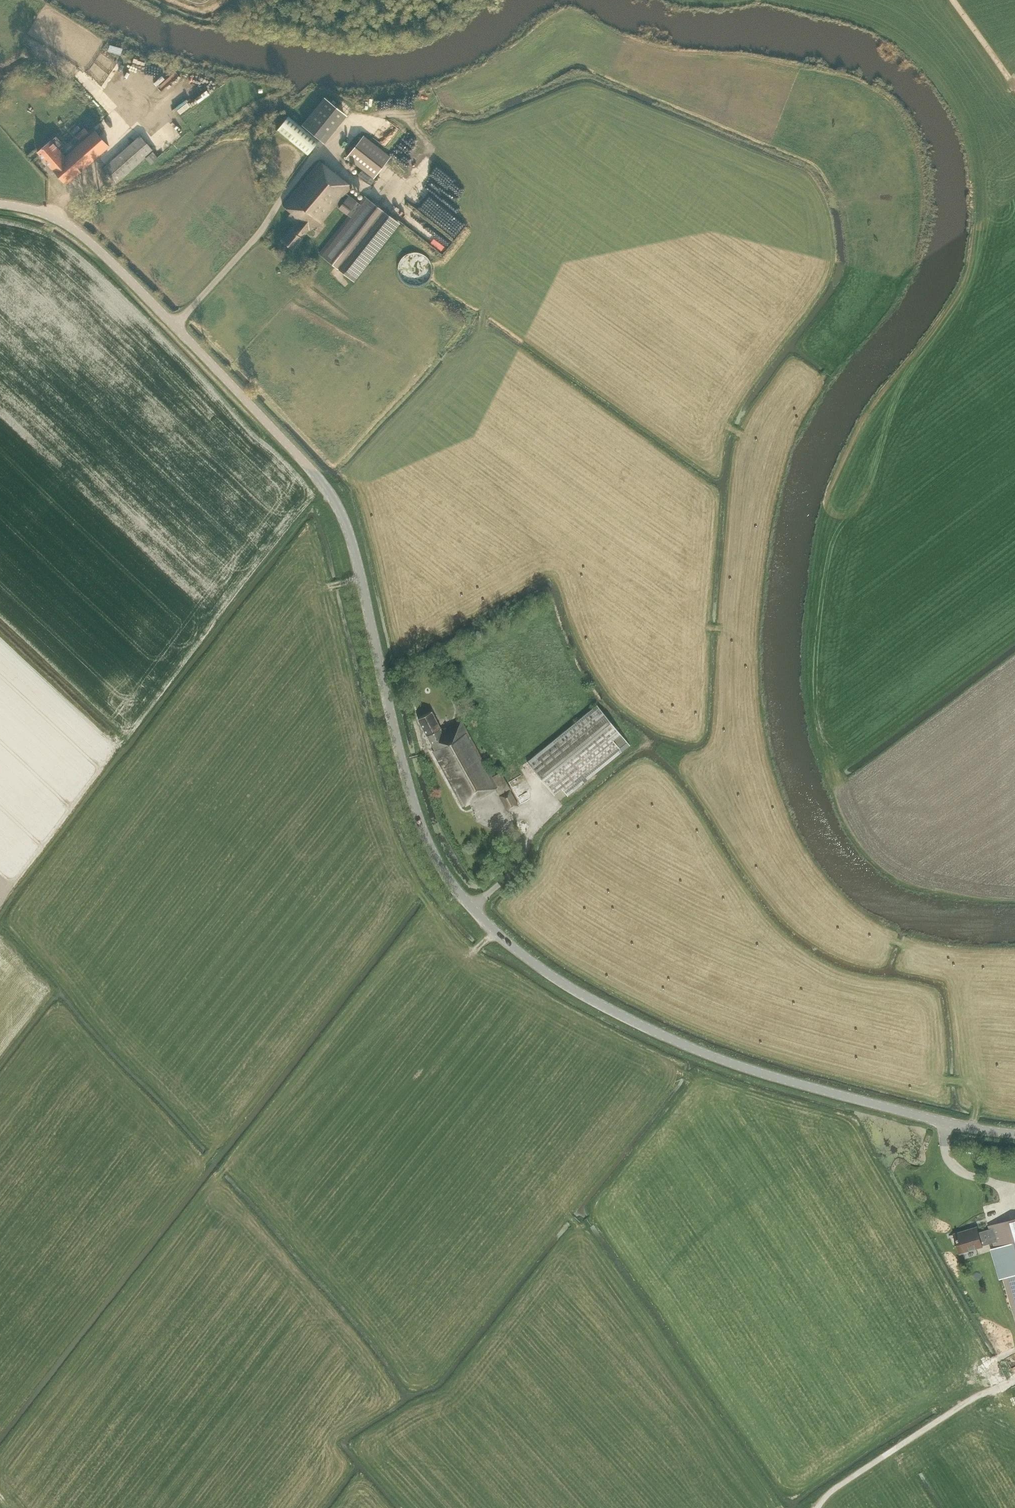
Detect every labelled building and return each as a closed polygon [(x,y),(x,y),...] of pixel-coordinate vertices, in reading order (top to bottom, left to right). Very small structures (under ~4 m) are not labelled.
[(125,51),(123,59),(137,61),(139,54),(125,51)] [(162,74),(165,68),(161,66),(154,78),(158,80),(155,86),(160,88),(166,77),(162,74)] [(164,103),(186,87),(179,78),(157,94),(164,103)] [(207,85),(196,94),(199,97),(210,89),(207,85)] [(308,129),(322,141),(329,131),(344,113),(326,98),(303,126),(308,129)] [(318,141),(287,117),(277,129),(308,154),(318,141)] [(66,156),(60,150),(65,146),(56,136),(51,140),(38,152),(38,151),(37,152),(52,168),(66,184),(109,147),(95,130),(66,156)] [(81,131),(76,136),(80,141),(85,135),(81,131)] [(104,167),(118,182),(146,158),(151,164),(158,158),(153,151),(140,136),(104,167)] [(364,136),(347,157),(374,178),(391,157),(364,136)] [(359,203),(347,193),(352,187),(351,186),(353,184),(349,181),(348,183),(320,162),(283,205),(291,213),(289,215),(299,222),(283,241),(293,249),(307,233),(310,236),(314,236),(316,234),(315,231),(318,228),(336,206),(338,207),(338,208),(346,215),(347,214),(349,216),(319,253),(345,274),(391,216),(365,195),(359,203)] [(427,257),(424,255),(421,254),(418,253),(415,252),(411,253),(408,254),(405,255),(403,257),(400,260),(399,263),(398,266),(397,270),(398,273),(399,276),(400,279),(403,282),(405,284),(408,286),(411,287),(415,287),(418,287),(421,286),(424,284),(427,282),(429,279),(431,276),(432,273),(432,270),(432,266),(431,263),(429,260),(427,257)] [(527,761),(554,794),(562,788),(568,796),(630,745),(597,704),(527,761)] [(496,788),(500,795),(508,811),(518,805),(510,790),(511,789),(501,772),(492,777),(462,721),(443,731),(432,711),(418,718),(435,750),(433,750),(463,806),(496,788)] [(989,1226),(990,1229),(979,1232),(978,1229),(972,1231),(971,1229),(949,1235),(949,1236),(957,1234),(962,1251),(960,1252),(982,1246),(982,1245),(989,1243),(1000,1278),(1004,1277),(1014,1314),(1014,1218),(989,1226)]
